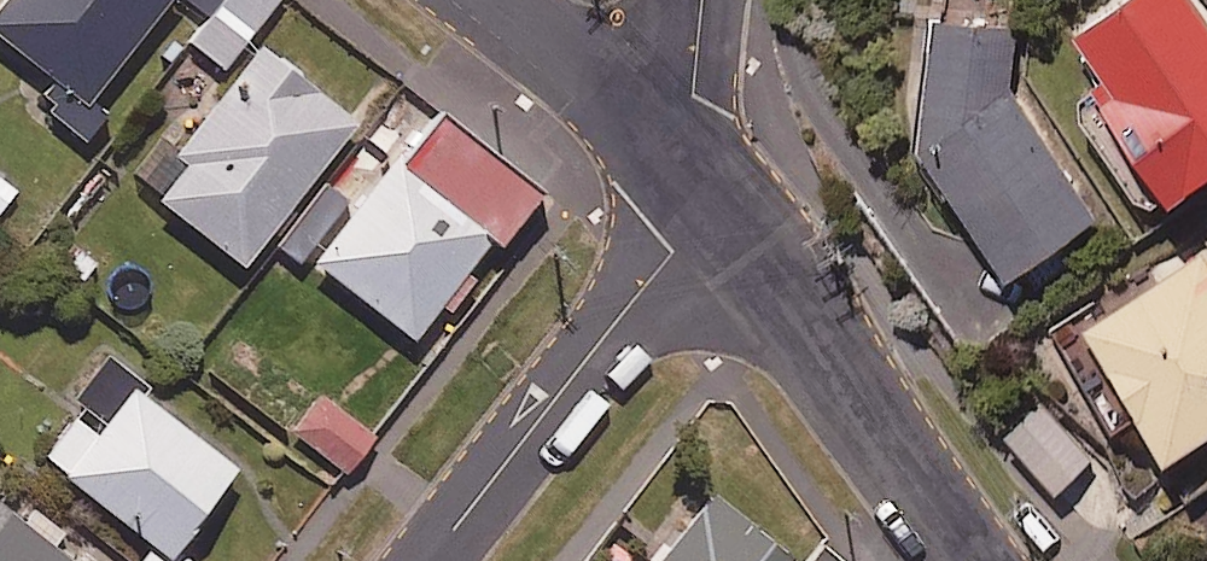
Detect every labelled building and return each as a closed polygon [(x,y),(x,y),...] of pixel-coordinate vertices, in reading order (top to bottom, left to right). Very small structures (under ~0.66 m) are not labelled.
[(63,81),(44,105),(85,137),(106,111),(85,95),(161,0),(0,0),(0,31),(63,81)] [(208,14),(189,38),(221,64),(273,0),(191,0),(208,14)] [(1192,0),(1115,0),(1073,28),(1101,71),(1093,76),(1115,108),(1091,124),(1147,208),(1206,168),(1206,22),(1192,0)] [(1013,14),(928,12),(924,138),(1007,263),(1094,205),(1011,79),(1013,14)] [(354,117),(257,39),(191,121),(183,114),(134,174),(239,259),(354,117)] [(438,310),(449,319),(477,284),(466,275),(490,245),(501,253),(557,182),(447,95),(313,264),(413,342),(438,310)] [(1203,249),(1059,334),(1111,422),(1140,405),(1164,446),(1206,420),(1206,255),(1203,249)] [(232,462),(140,391),(148,381),(107,348),(65,402),(75,410),(42,453),(154,540),(137,560),(193,560),(169,543),(232,462)] [(374,430),(320,389),(290,428),(344,469),(374,430)] [(1087,458),(1036,403),(1004,432),(1056,487),(1087,458)] [(711,491),(652,560),(786,560),(789,557),(711,491)] [(0,502),(0,560),(74,560),(0,502)] [(819,546),(805,560),(836,560),(819,546)]
